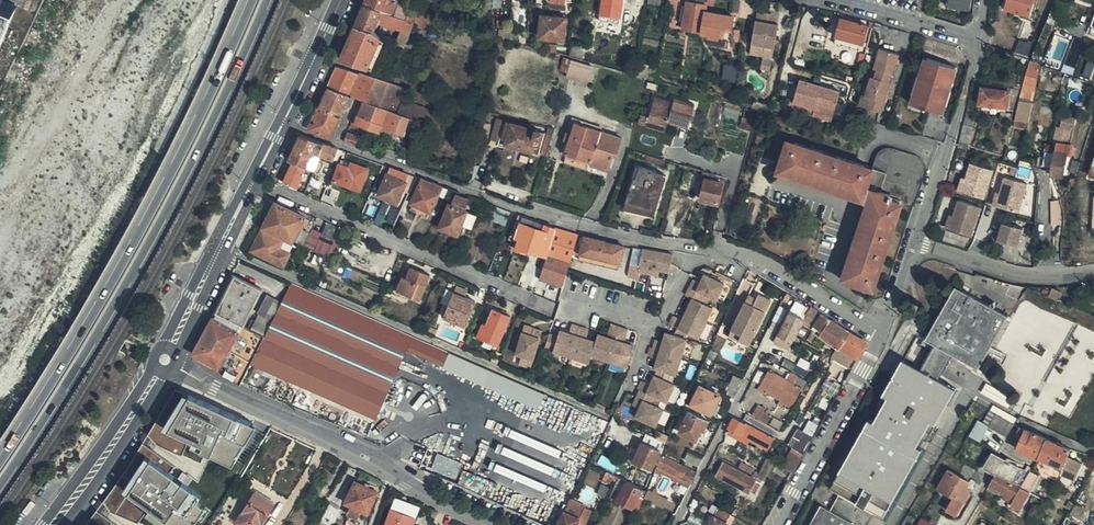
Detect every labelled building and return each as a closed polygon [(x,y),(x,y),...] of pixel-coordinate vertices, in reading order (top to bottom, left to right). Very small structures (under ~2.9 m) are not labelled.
[(410,12),(411,9),(412,5),(400,4),(399,6),(380,0),(367,0),(365,6),(407,20),(410,12)] [(600,21),(620,25),(624,0),(603,0),(600,21)] [(1013,0),(1009,0),(1007,10),(1031,18),(1036,0),(1013,0)] [(0,1),(0,51),(18,8),(0,1)] [(414,26),(418,15),(410,12),(407,20),(365,6),(356,26),(373,32),(374,33),(378,22),(412,32),(414,26)] [(439,24),(441,19),(420,12),(418,15),(414,26),(429,30),(434,22),(439,24)] [(756,21),(771,23),(772,15),(758,12),(756,21)] [(540,38),(565,41),(567,19),(542,17),(540,38)] [(841,19),(836,38),(864,44),(868,26),(841,19)] [(780,25),(771,23),(756,21),(752,45),(766,47),(765,53),(774,55),(780,25)] [(381,38),(374,33),(373,32),(356,26),(341,61),(368,69),(381,38)] [(501,38),(510,40),(511,33),(501,31),(500,38),(501,38)] [(510,40),(519,42),(520,34),(511,33),(510,40)] [(523,43),(527,44),(528,36),(520,34),(519,42),(523,43)] [(373,71),(386,41),(385,41),(381,38),(368,69),(373,71)] [(864,44),(836,38),(835,45),(862,52),(864,44)] [(1017,52),(1032,58),(1036,47),(1021,41),(1017,52)] [(548,50),(557,53),(558,46),(549,44),(548,50)] [(766,47),(752,45),(750,55),(764,58),(763,65),(772,67),(773,60),(774,55),(765,53),(766,47)] [(1078,55),(1081,48),(1075,45),(1071,55),(1079,58),(1080,55),(1078,55)] [(557,53),(569,56),(570,48),(558,46),(557,53)] [(584,59),(586,51),(573,47),(571,56),(584,59)] [(897,65),(900,54),(881,48),(866,96),(863,95),(860,106),(882,113),(896,65),(897,65)] [(569,72),(572,61),(564,59),(561,70),(569,72)] [(942,113),(955,67),(927,59),(914,105),(942,113)] [(591,75),(593,68),(572,61),(569,72),(567,77),(589,83),(591,75)] [(1037,77),(1041,65),(1032,61),(1024,92),(1021,102),(1033,104),(1036,89),(1037,77)] [(338,68),(329,89),(350,97),(355,99),(362,101),(365,102),(369,104),(377,80),(338,68)] [(599,70),(593,68),(591,75),(597,77),(599,70)] [(815,107),(813,115),(833,120),(841,88),(800,77),(793,101),(815,107)] [(409,91),(377,80),(369,104),(399,115),(405,101),(409,91)] [(1011,88),(984,83),(984,88),(1011,92),(1011,88)] [(1015,100),(1017,101),(1019,89),(1011,88),(1011,92),(984,88),(980,105),(1013,109),(1015,100)] [(350,97),(329,89),(327,93),(320,109),(342,117),(350,97)] [(675,100),(674,104),(673,107),(668,106),(668,102),(655,99),(648,121),(668,126),(669,123),(679,126),(680,122),(690,124),(694,105),(675,100)] [(446,117),(405,101),(399,115),(400,115),(415,120),(441,129),(446,117)] [(1031,113),(1033,104),(1021,102),(1019,101),(1017,110),(1015,119),(1029,123),(1031,113)] [(369,104),(365,102),(355,125),(367,129),(381,135),(382,131),(403,139),(407,128),(412,130),(415,120),(400,115),(399,115),(369,104)] [(753,110),(758,111),(769,115),(772,106),(755,102),(753,110)] [(978,109),(969,106),(964,125),(974,127),(978,109)] [(342,117),(320,109),(310,130),(333,138),(342,117)] [(1059,138),(1074,138),(1075,116),(1060,116),(1059,138)] [(1027,130),(1029,123),(1015,119),(1013,128),(1027,130)] [(668,126),(648,121),(647,127),(667,132),(668,126)] [(532,153),(539,156),(540,154),(546,134),(498,123),(493,139),(500,141),(499,144),(507,146),(508,144),(533,151),(532,153)] [(355,125),(353,124),(353,125),(351,128),(365,133),(367,129),(355,125)] [(492,125),(485,124),(482,143),(488,144),(492,125)] [(568,155),(592,162),(611,168),(616,153),(619,154),(624,139),(576,124),(566,154),(568,155)] [(974,127),(964,125),(958,148),(967,150),(972,134),(974,127)] [(334,160),(339,149),(315,141),(301,135),(300,134),(288,160),(294,162),(306,168),(316,172),(321,159),(323,156),(334,160)] [(349,134),(344,143),(358,148),(359,148),(363,140),(349,134)] [(880,171),(787,140),(777,173),(817,186),(868,202),(842,280),(873,290),(876,283),(877,283),(903,204),(892,200),(893,197),(882,193),(888,174),(880,171)] [(1057,142),(1056,154),(1067,156),(1071,156),(1072,144),(1057,142)] [(475,166),(478,167),(482,143),(475,143),(470,167),(475,168),(475,166)] [(544,164),(547,156),(540,154),(539,156),(537,161),(544,164)] [(1052,175),(1053,175),(1064,178),(1067,156),(1056,154),(1052,175)] [(591,166),(592,162),(568,155),(565,164),(589,172),(591,166)] [(342,160),(339,165),(350,169),(352,163),(342,160)] [(304,173),(306,168),(294,162),(288,173),(306,180),(308,175),(304,173)] [(611,168),(592,162),(591,166),(610,172),(611,168)] [(350,169),(339,165),(334,180),(360,190),(367,169),(352,163),(350,169)] [(966,179),(961,192),(984,200),(994,171),(971,164),(966,179)] [(460,171),(473,176),(475,168),(470,167),(462,165),(460,171)] [(409,192),(416,177),(384,166),(382,172),(387,175),(378,195),(397,203),(403,189),(409,192)] [(653,210),(664,176),(657,173),(658,172),(638,166),(627,202),(653,210)] [(717,182),(719,176),(705,172),(704,179),(707,179),(717,182)] [(306,180),(288,173),(284,181),(302,189),(306,180)] [(668,177),(664,176),(653,210),(658,212),(668,177)] [(438,194),(444,197),(448,189),(435,184),(416,177),(409,192),(415,195),(411,202),(413,203),(429,211),(430,211),(438,194)] [(958,191),(961,192),(966,179),(963,178),(958,191)] [(1000,193),(996,207),(1019,214),(1028,184),(1005,178),(1000,193)] [(724,184),(717,182),(707,179),(701,201),(719,205),(724,184)] [(463,220),(467,211),(464,210),(467,199),(456,195),(452,206),(449,204),(439,228),(457,235),(461,224),(465,226),(467,221),(463,220)] [(323,203),(328,205),(331,198),(326,196),(323,203)] [(954,216),(949,230),(972,237),(982,208),(959,201),(954,216)] [(263,227),(278,235),(293,242),(300,227),(306,216),(292,210),(275,202),(263,227)] [(658,212),(653,210),(627,202),(624,209),(656,217),(658,212)] [(426,218),(429,211),(413,203),(409,211),(426,218)] [(293,208),(292,210),(306,216),(307,214),(293,208)] [(477,215),(467,211),(463,220),(467,221),(465,226),(471,228),(477,215)] [(300,227),(309,231),(315,217),(307,214),(306,216),(300,227)] [(513,242),(522,217),(519,215),(510,240),(513,242)] [(946,228),(949,230),(954,216),(950,215),(946,228)] [(562,288),(568,269),(578,235),(577,235),(549,226),(522,217),(513,242),(517,243),(515,249),(526,252),(527,250),(546,257),(538,280),(562,288)] [(322,234),(339,240),(343,229),(327,222),(322,234)] [(998,241),(1019,247),(1024,229),(1004,223),(998,241)] [(306,247),(306,248),(313,233),(309,231),(300,227),(293,242),(306,247)] [(279,248),(283,240),(261,230),(251,250),(284,266),(290,253),(287,251),(279,248)] [(620,263),(624,246),(616,244),(585,237),(580,254),(620,263)] [(291,244),(283,240),(279,248),(287,251),(291,244)] [(639,265),(669,272),(673,254),(671,254),(643,249),(639,265)] [(618,270),(620,263),(580,254),(578,260),(618,270)] [(402,276),(399,285),(396,290),(419,301),(420,301),(430,275),(410,267),(406,278),(402,276)] [(704,274),(702,280),(704,281),(703,284),(700,283),(693,279),(689,288),(704,295),(717,301),(725,284),(704,274)] [(235,276),(216,313),(243,326),(262,289),(235,276)] [(558,304),(562,288),(538,280),(535,290),(531,289),(530,292),(558,304)] [(265,336),(264,338),(279,344),(298,308),(300,309),(309,290),(292,283),(282,302),(273,321),(272,321),(265,336)] [(927,340),(936,345),(953,355),(979,369),(1010,316),(956,287),(927,340)] [(700,302),(704,295),(689,288),(685,295),(692,298),(695,300),(693,303),(691,302),(686,312),(706,321),(713,308),(700,302)] [(353,310),(309,290),(300,309),(319,317),(364,336),(427,364),(428,362),(429,358),(433,346),(432,345),(353,310)] [(465,326),(476,301),(454,292),(444,318),(465,326)] [(740,334),(752,339),(771,300),(759,293),(756,299),(754,304),(747,301),(733,327),(742,331),(740,334)] [(273,321),(282,302),(268,294),(258,314),(273,321)] [(754,304),(756,299),(749,296),(747,301),(754,304)] [(816,322),(821,314),(819,313),(812,307),(807,316),(816,322)] [(319,317),(300,309),(298,308),(279,344),(302,354),(312,332),(319,317)] [(498,347),(511,317),(493,309),(486,325),(482,324),(476,338),(498,347)] [(698,338),(706,321),(686,312),(683,317),(686,318),(684,322),(681,320),(674,317),(670,325),(698,338)] [(777,336),(792,344),(804,319),(789,312),(777,336)] [(235,356),(219,385),(236,392),(240,385),(253,360),(264,338),(265,336),(251,329),(243,326),(216,313),(194,353),(202,357),(218,366),(226,352),(235,356)] [(272,321),(273,321),(258,314),(251,329),(265,336),(272,321)] [(852,369),(867,343),(867,342),(849,332),(821,314),(816,322),(811,329),(832,344),(847,354),(851,356),(845,365),(852,369)] [(550,333),(544,349),(570,357),(580,328),(571,325),(569,333),(568,335),(564,334),(565,331),(560,329),(557,336),(550,333)] [(595,341),(590,356),(608,361),(620,327),(611,325),(607,337),(606,340),(603,338),(604,336),(598,334),(595,341)] [(620,327),(608,361),(627,367),(634,346),(628,343),(626,346),(623,345),(624,342),(628,330),(620,327)] [(749,345),(752,339),(740,334),(742,331),(733,327),(729,335),(749,345)] [(527,337),(528,334),(522,332),(515,354),(533,360),(542,331),(534,328),(531,335),(532,336),(531,338),(527,337)] [(580,328),(570,357),(587,363),(590,356),(595,341),(590,339),(589,343),(585,341),(586,338),(588,331),(580,328)] [(312,332),(302,354),(387,389),(390,390),(399,368),(312,332)] [(652,349),(681,358),(687,340),(665,333),(663,339),(666,340),(664,343),(662,342),(655,340),(652,349)] [(789,349),(792,344),(777,336),(774,342),(789,349)] [(264,338),(253,360),(379,411),(387,389),(302,354),(279,344),(264,338)] [(936,345),(925,364),(942,374),(953,355),(936,345)] [(449,353),(433,346),(429,358),(444,365),(449,353)] [(675,376),(681,358),(652,349),(649,357),(656,359),(659,360),(658,364),(655,363),(653,369),(675,376)] [(211,377),(217,384),(219,385),(235,356),(226,352),(218,366),(211,377)] [(202,357),(194,353),(193,353),(196,357),(194,362),(196,364),(202,357)] [(842,364),(845,365),(851,356),(847,354),(842,364)] [(202,357),(196,364),(211,377),(218,366),(202,357)] [(443,368),(444,365),(429,358),(428,362),(443,368)] [(904,359),(875,412),(879,415),(875,422),(871,419),(832,489),(841,494),(832,510),(822,505),(811,524),(868,524),(875,513),(884,518),(923,449),(918,446),(922,439),(927,442),(957,389),(939,379),(922,369),(904,359)] [(253,360),(240,385),(369,438),(379,411),(253,360)] [(942,374),(925,364),(922,369),(939,379),(942,374)] [(807,382),(797,376),(793,385),(775,374),(774,376),(767,372),(759,386),(766,390),(764,392),(790,407),(801,389),(803,390),(807,382)] [(637,394),(652,401),(654,397),(666,403),(674,385),(654,376),(651,382),(653,383),(652,386),(649,385),(643,382),(637,394)] [(149,429),(171,442),(179,446),(190,427),(178,421),(195,392),(176,384),(171,393),(149,429)] [(733,399),(737,389),(728,385),(723,395),(733,399)] [(711,414),(716,403),(719,396),(699,386),(690,405),(711,415),(711,414)] [(650,404),(652,401),(637,394),(632,405),(639,408),(641,409),(639,413),(637,412),(635,417),(655,427),(663,410),(650,404)] [(721,405),(716,403),(711,414),(715,416),(721,405)] [(758,406),(753,414),(767,422),(772,414),(758,406)] [(703,430),(708,420),(690,411),(679,432),(696,439),(701,429),(703,430)] [(990,427),(996,415),(992,412),(991,412),(984,424),(990,427)] [(205,450),(216,456),(237,421),(226,414),(205,450)] [(271,427),(241,414),(237,421),(216,456),(212,463),(227,471),(236,476),(241,478),(271,427)] [(1005,436),(1016,425),(996,415),(990,427),(1005,436)] [(771,443),(773,444),(777,438),(775,438),(774,437),(774,439),(733,417),(728,429),(730,430),(728,433),(748,443),(750,439),(768,449),(771,443)] [(987,433),(990,427),(984,424),(978,420),(975,426),(987,433)] [(982,443),(987,433),(975,426),(969,437),(982,443)] [(803,454),(813,437),(798,428),(788,444),(793,448),(803,454)] [(171,442),(149,429),(148,432),(169,445),(171,442)] [(1035,434),(1024,429),(1015,448),(1025,453),(1035,434)] [(1042,437),(1035,434),(1025,453),(1039,459),(1047,439),(1042,437)] [(667,444),(666,444),(648,436),(645,443),(641,442),(638,451),(633,462),(651,471),(654,463),(658,465),(662,454),(667,444)] [(1064,469),(1071,459),(1069,458),(1071,450),(1047,439),(1039,459),(1064,469)] [(633,462),(638,451),(632,448),(627,458),(627,459),(633,462)] [(794,471),(803,454),(793,448),(782,466),(792,473),(794,471)] [(698,466),(703,458),(689,451),(685,460),(698,466)] [(432,469),(457,478),(463,461),(438,452),(432,469)] [(1030,473),(1031,471),(1033,468),(1029,466),(1027,472),(1019,468),(1020,464),(1009,458),(1008,462),(994,453),(985,468),(997,474),(1022,488),(1030,473)] [(692,483),(697,472),(662,454),(658,465),(692,483)] [(1083,464),(1071,459),(1064,469),(1062,474),(1076,482),(1083,464)] [(559,497),(581,467),(573,461),(566,472),(557,465),(554,469),(545,463),(543,465),(539,462),(534,470),(559,487),(555,494),(559,497)] [(209,469),(224,476),(227,471),(212,463),(209,469)] [(755,481),(756,480),(723,463),(716,476),(749,493),(750,492),(755,495),(761,484),(755,481)] [(740,464),(738,468),(748,473),(751,469),(740,464)] [(690,487),(692,483),(658,465),(656,470),(690,487)] [(144,477),(126,467),(109,492),(114,495),(128,504),(130,506),(143,487),(160,496),(165,487),(144,477)] [(144,477),(148,478),(153,471),(149,469),(144,477)] [(465,487),(489,499),(495,482),(464,470),(458,484),(465,487)] [(227,471),(224,476),(233,481),(236,476),(227,471)] [(616,485),(619,478),(606,471),(603,479),(616,485)] [(956,515),(972,489),(968,487),(971,483),(950,471),(939,489),(956,498),(948,511),(956,515)] [(1011,506),(1020,511),(1040,477),(1031,471),(1030,473),(1022,488),(997,474),(993,480),(990,485),(1007,493),(1016,498),(1012,505),(1011,506)] [(644,497),(647,491),(624,481),(614,499),(632,508),(640,494),(644,497)] [(368,513),(378,492),(355,482),(345,503),(352,506),(348,514),(357,518),(361,510),(368,513)] [(648,500),(664,509),(668,500),(647,490),(647,491),(644,497),(643,498),(648,500)] [(254,493),(235,523),(239,524),(262,524),(274,506),(254,493)] [(1004,499),(1012,505),(1016,498),(1007,493),(1004,499)] [(110,497),(107,494),(104,499),(124,511),(128,504),(114,495),(113,498),(110,497)] [(314,524),(334,524),(344,508),(328,499),(314,524)] [(585,507),(570,500),(557,524),(578,524),(585,507)] [(385,524),(413,524),(416,518),(391,509),(385,524)] [(736,517),(730,514),(726,522),(730,524),(732,524),(736,517)] [(726,522),(714,516),(709,524),(730,524),(726,522)] [(127,524),(147,524),(132,517),(127,524)]
